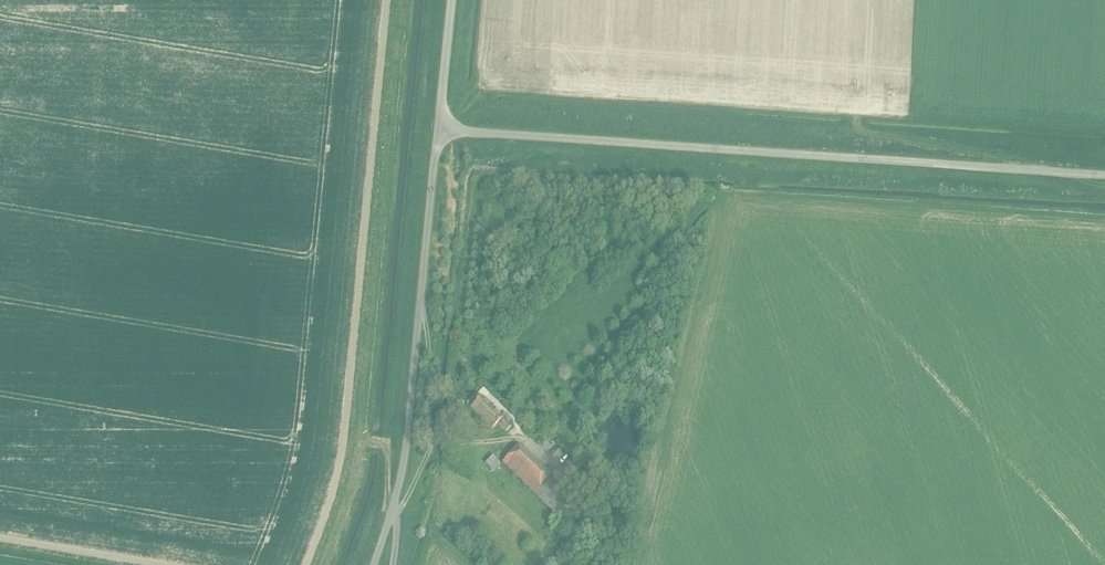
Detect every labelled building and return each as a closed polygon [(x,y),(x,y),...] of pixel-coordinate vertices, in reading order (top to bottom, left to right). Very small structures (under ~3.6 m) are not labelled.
[(477,401),(472,397),(466,404),(492,429),(497,424),(505,432),(511,426),(507,423),(511,419),(505,413),(501,417),(481,397),(477,401)] [(578,502),(559,484),(518,444),(502,461),(561,519),(578,502)] [(483,463),(492,471),(499,464),(491,455),(483,463)]
